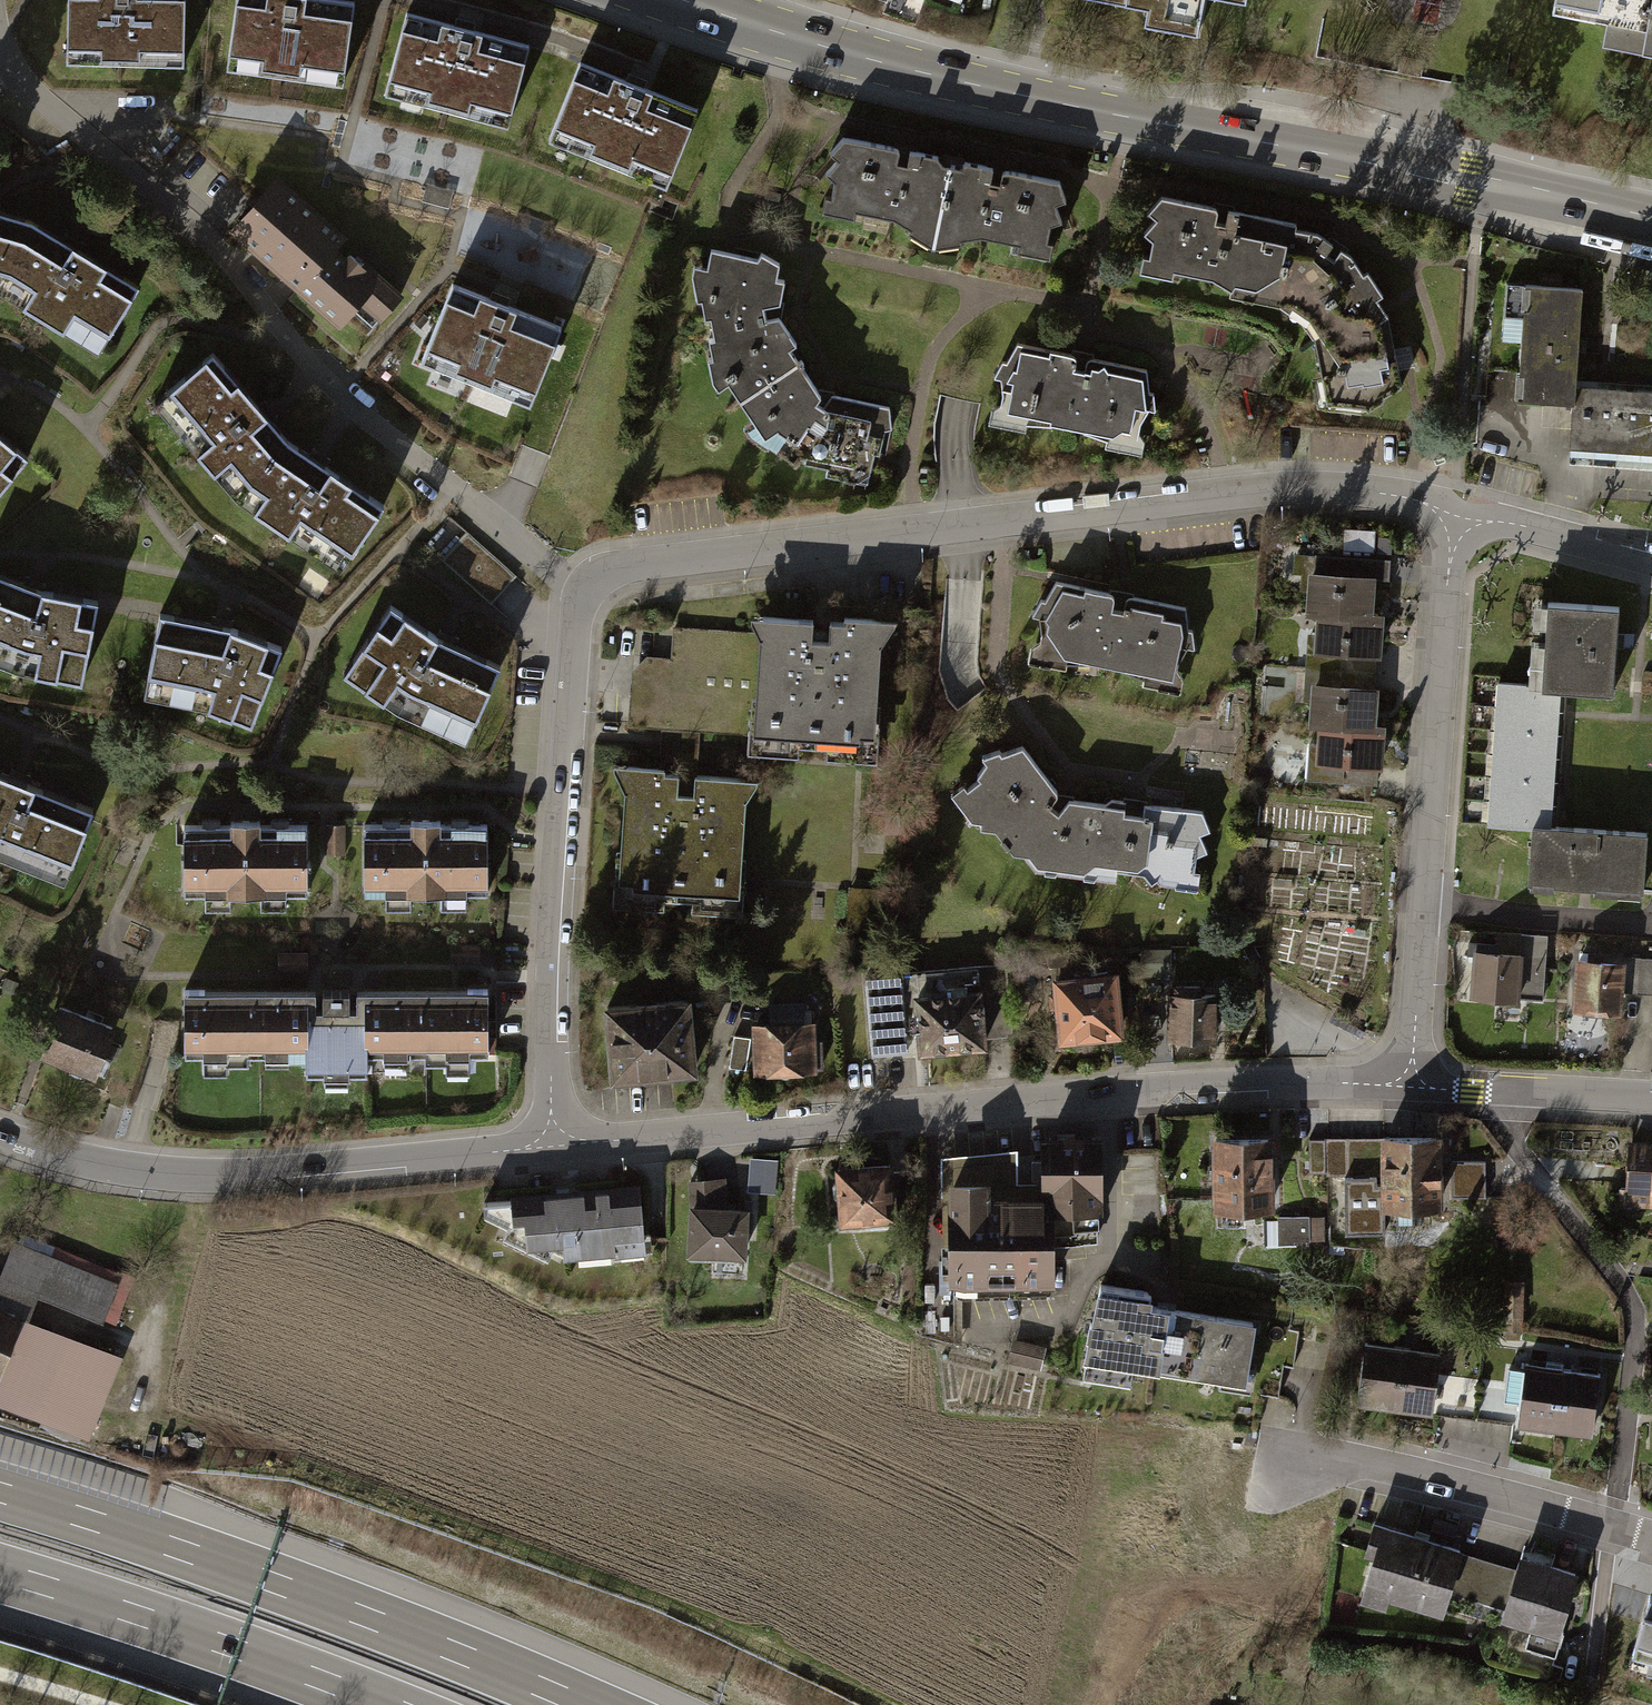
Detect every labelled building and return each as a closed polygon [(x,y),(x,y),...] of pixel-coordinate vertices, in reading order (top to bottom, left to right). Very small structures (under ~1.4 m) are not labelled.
[(69,64),(180,67),(182,0),(70,0),(69,64)] [(334,0),(239,0),(229,72),(339,87),(351,2),(334,0)] [(1146,10),(1142,31),(1191,39),(1197,5),(1234,11),(1235,0),(1088,0),(1146,10)] [(1553,12),(1607,21),(1603,43),(1651,53),(1651,0),(1555,0),(1553,12)] [(526,47),(404,14),(382,94),(504,127),(526,47)] [(696,109),(579,62),(546,143),(664,190),(696,109)] [(896,149),(843,139),(830,153),(836,158),(825,172),(833,180),(830,198),(824,197),(821,211),(853,218),(855,210),(891,218),(911,229),(908,232),(932,248),(960,243),(960,239),(981,236),(1019,244),(1018,252),(1049,258),(1053,243),(1047,242),(1050,225),(1061,221),(1055,203),(1065,200),(1059,182),(1005,171),(1003,172),(1000,184),(995,183),(989,182),(992,169),(963,163),(961,168),(941,164),(935,158),(908,152),(906,165),(900,164),(896,163),(898,153),(896,149)] [(355,243),(275,174),(226,232),(344,333),(363,311),(382,328),(406,299),(349,250),(355,243)] [(1162,198),(1148,213),(1156,220),(1145,235),(1153,242),(1150,259),(1143,257),(1139,272),(1258,302),(1279,306),(1305,325),(1316,340),(1322,374),(1313,375),(1318,405),(1368,407),(1402,385),(1395,352),(1387,337),(1380,321),(1388,317),(1379,301),(1377,300),(1383,296),(1368,272),(1364,274),(1351,257),(1342,251),(1335,259),(1327,254),(1334,245),(1317,234),(1296,229),(1296,224),(1229,211),(1225,226),(1220,225),(1215,224),(1218,213),(1216,210),(1162,198)] [(3,294),(99,354),(140,286),(84,252),(36,223),(0,212),(0,293),(3,294)] [(712,251),(707,270),(693,267),(691,277),(695,302),(702,302),(704,320),(710,320),(714,338),(708,340),(712,361),(707,363),(711,383),(718,390),(728,386),(765,438),(775,431),(800,450),(796,459),(852,485),(866,475),(874,455),(882,457),(885,430),(892,426),(890,408),(832,394),(824,410),(819,407),(815,404),(817,394),(788,353),(796,347),(777,319),(763,322),(763,314),(763,308),(781,307),(785,283),(776,281),(778,262),(759,254),(757,259),(712,251)] [(495,300),(453,284),(423,362),(531,404),(561,326),(495,300)] [(1536,403),(1577,404),(1578,386),(1580,346),(1584,290),(1528,287),(1520,403),(1536,403)] [(1146,370),(1017,344),(1006,363),(1002,362),(995,377),(1001,378),(1003,390),(1001,403),(992,408),(988,424),(1024,430),(1026,423),(1051,426),(1106,440),(1105,446),(1143,454),(1145,441),(1140,434),(1142,419),(1148,408),(1155,410),(1153,392),(1149,392),(1146,370)] [(267,409),(218,351),(155,406),(239,500),(343,573),(387,501),(339,469),(293,437),(267,409)] [(1578,386),(1577,404),(1574,450),(1651,454),(1651,391),(1650,391),(1639,390),(1604,387),(1593,387),(1578,386)] [(32,465),(0,437),(0,504),(32,465)] [(518,576),(467,531),(442,560),(492,605),(518,576)] [(1351,555),(1394,553),(1394,531),(1350,532),(1351,555)] [(1299,588),(1305,589),(1306,570),(1375,575),(1375,579),(1389,580),(1390,558),(1314,553),(1314,555),(1293,553),(1292,572),(1300,573),(1299,588)] [(1375,575),(1306,570),(1305,589),(1302,615),(1312,615),(1311,633),(1310,650),(1374,655),(1380,655),(1382,631),(1383,611),(1373,610),(1373,604),(1375,579),(1375,575)] [(0,579),(0,665),(23,676),(87,689),(101,606),(42,595),(0,579)] [(1125,595),(1054,580),(1043,599),(1037,597),(1029,613),(1036,614),(1038,629),(1036,638),(1027,644),(1024,660),(1061,667),(1063,660),(1089,659),(1117,665),(1142,675),(1140,682),(1176,688),(1180,676),(1174,667),(1176,659),(1183,645),(1191,647),(1189,629),(1186,628),(1183,606),(1125,595)] [(437,639),(392,607),(345,675),(398,712),(466,743),(500,667),(445,642),(437,639)] [(1617,611),(1551,607),(1545,689),(1503,686),(1493,829),(1538,833),(1534,884),(1589,888),(1599,888),(1598,895),(1646,899),(1650,837),(1555,830),(1556,808),(1557,798),(1559,762),(1560,751),(1562,716),(1563,706),(1564,690),(1612,693),(1615,643),(1617,611)] [(812,613),(750,609),(761,633),(755,724),(750,724),(750,733),(749,745),(795,748),(795,739),(826,741),(825,751),(865,753),(866,739),(874,739),(880,639),(894,618),(895,613),(844,609),(843,615),(830,614),(828,634),(820,633),(811,633),(812,613)] [(208,711),(257,728),(287,650),(232,628),(166,617),(149,699),(208,711)] [(755,724),(761,633),(675,628),(672,658),(648,657),(633,672),(629,725),(750,733),(750,724),(755,724)] [(1310,681),(1372,685),(1374,655),(1310,650),(1311,633),(1306,633),(1301,700),(1308,701),(1310,681)] [(1372,685),(1310,681),(1308,701),(1307,723),(1315,724),(1314,741),(1306,741),(1304,780),(1376,785),(1378,765),(1380,765),(1381,754),(1383,722),(1374,721),(1374,714),(1376,685),(1372,685)] [(981,778),(969,786),(965,782),(953,792),(972,817),(982,818),(981,827),(997,828),(1014,853),(1025,853),(1036,871),(1118,882),(1120,869),(1146,873),(1153,882),(1158,878),(1163,884),(1199,889),(1201,873),(1197,873),(1199,856),(1210,852),(1202,833),(1211,829),(1203,810),(1146,802),(1144,814),(1134,812),(1125,811),(1126,801),(1113,798),(1107,803),(1093,801),(1070,798),(1059,809),(1056,806),(1054,804),(1067,792),(1024,745),(1002,754),(1000,750),(985,756),(987,761),(979,774),(981,778)] [(663,764),(613,759),(614,766),(622,785),(617,875),(619,876),(617,903),(662,906),(663,895),(689,898),(688,908),(734,910),(736,888),(738,888),(744,794),(755,778),(755,774),(693,770),(691,789),(684,789),(675,789),(676,769),(662,769),(663,764)] [(69,881),(102,806),(34,779),(0,765),(0,855),(69,881)] [(243,832),(182,831),(181,898),(308,899),(308,832),(243,832)] [(423,833),(363,832),(364,899),(479,897),(479,831),(423,833)] [(1520,933),(1519,952),(1521,953),(1517,996),(1541,998),(1546,935),(1520,933)] [(1171,948),(1141,948),(1141,974),(1171,975),(1171,948)] [(1519,952),(1472,949),(1468,995),(1517,999),(1517,996),(1521,953),(1519,952)] [(1624,961),(1574,956),(1569,1008),(1619,1013),(1621,992),(1624,961)] [(1621,992),(1651,994),(1651,958),(1624,956),(1624,961),(1621,992)] [(978,966),(865,975),(872,1054),(908,1051),(906,1027),(912,1027),(912,1017),(919,1016),(922,1049),(983,1044),(983,1038),(1012,1036),(1006,964),(978,966)] [(1114,976),(1058,981),(1063,1036),(1119,1031),(1114,976)] [(1199,986),(1171,986),(1170,1037),(1214,1038),(1215,994),(1199,994),(1199,986)] [(485,990),(185,993),(186,1058),(301,1057),(301,1074),(369,1074),(368,1054),(485,1053),(485,990)] [(689,992),(602,1000),(608,1076),(695,1068),(689,992)] [(109,1024),(55,1003),(36,1052),(90,1073),(109,1024)] [(770,1025),(755,1026),(756,1070),(813,1069),(813,1067),(821,1066),(821,1041),(812,1042),(812,1023),(804,1023),(804,1004),(770,1005),(770,1025)] [(750,1038),(734,1035),(729,1067),(746,1070),(750,1038)] [(1032,1180),(1017,1180),(1017,1190),(1044,1190),(1044,1208),(1055,1208),(1055,1245),(1097,1240),(1097,1220),(1099,1220),(1099,1208),(1102,1207),(1101,1133),(1042,1134),(1042,1160),(1032,1160),(1032,1180)] [(1377,1137),(1326,1137),(1326,1173),(1345,1173),(1345,1233),(1383,1233),(1383,1207),(1386,1207),(1386,1217),(1409,1217),(1409,1206),(1437,1206),(1437,1145),(1437,1134),(1377,1134),(1377,1137)] [(1273,1136),(1208,1136),(1208,1208),(1273,1208),(1273,1136)] [(1324,1172),(1324,1139),(1308,1139),(1309,1172),(1324,1172)] [(942,1277),(948,1277),(948,1281),(954,1281),(954,1292),(1051,1291),(1051,1280),(1056,1280),(1055,1245),(1055,1208),(1044,1208),(1044,1190),(1017,1190),(1017,1180),(1017,1147),(941,1154),(942,1277)] [(1632,1147),(1629,1193),(1651,1195),(1651,1148),(1632,1147)] [(777,1158),(747,1156),(745,1190),(775,1192),(777,1158)] [(897,1162),(840,1167),(845,1224),(901,1220),(897,1162)] [(1483,1162),(1451,1162),(1452,1195),(1483,1195),(1483,1162)] [(724,1177),(687,1180),(689,1201),(683,1252),(688,1252),(687,1257),(714,1260),(713,1271),(742,1273),(744,1256),(746,1256),(748,1205),(728,1203),(724,1177)] [(509,1198),(482,1200),(483,1213),(507,1225),(502,1234),(547,1256),(552,1247),(568,1255),(610,1250),(611,1255),(652,1249),(650,1232),(642,1232),(638,1181),(563,1187),(509,1192),(509,1198)] [(1309,1216),(1277,1216),(1277,1244),(1293,1244),(1293,1241),(1309,1241),(1309,1240),(1309,1217),(1309,1216)] [(1324,1217),(1309,1217),(1309,1240),(1324,1240),(1324,1217)] [(90,1433),(124,1347),(31,1308),(38,1291),(111,1323),(128,1278),(14,1236),(0,1268),(0,1397),(90,1433)] [(1149,1292),(1095,1283),(1088,1325),(1086,1325),(1080,1359),(1084,1359),(1081,1373),(1124,1379),(1126,1366),(1240,1384),(1250,1322),(1147,1306),(1149,1292)] [(1042,1347),(1011,1339),(1006,1360),(1037,1368),(1042,1347)] [(1390,1349),(1366,1346),(1357,1408),(1433,1419),(1434,1414),(1439,1375),(1442,1356),(1415,1353),(1390,1349)] [(1551,1368),(1524,1364),(1521,1386),(1516,1424),(1515,1430),(1592,1442),(1603,1376),(1551,1368)] [(1476,1419),(1481,1380),(1439,1375),(1434,1414),(1476,1419)] [(1476,1419),(1516,1424),(1521,1386),(1481,1380),(1476,1419)] [(1439,1612),(1441,1606),(1458,1552),(1460,1546),(1421,1536),(1371,1522),(1361,1553),(1369,1556),(1356,1597),(1381,1606),(1385,1596),(1439,1612)] [(1511,1569),(1458,1552),(1441,1606),(1500,1625),(1502,1620),(1496,1618),(1511,1569)] [(1516,1554),(1511,1569),(1496,1618),(1502,1620),(1529,1628),(1522,1650),(1553,1660),(1564,1629),(1559,1627),(1577,1574),(1548,1565),(1516,1554)] [(1649,1594),(1630,1654),(1646,1659),(1643,1670),(1651,1672),(1651,1595),(1649,1594)]
